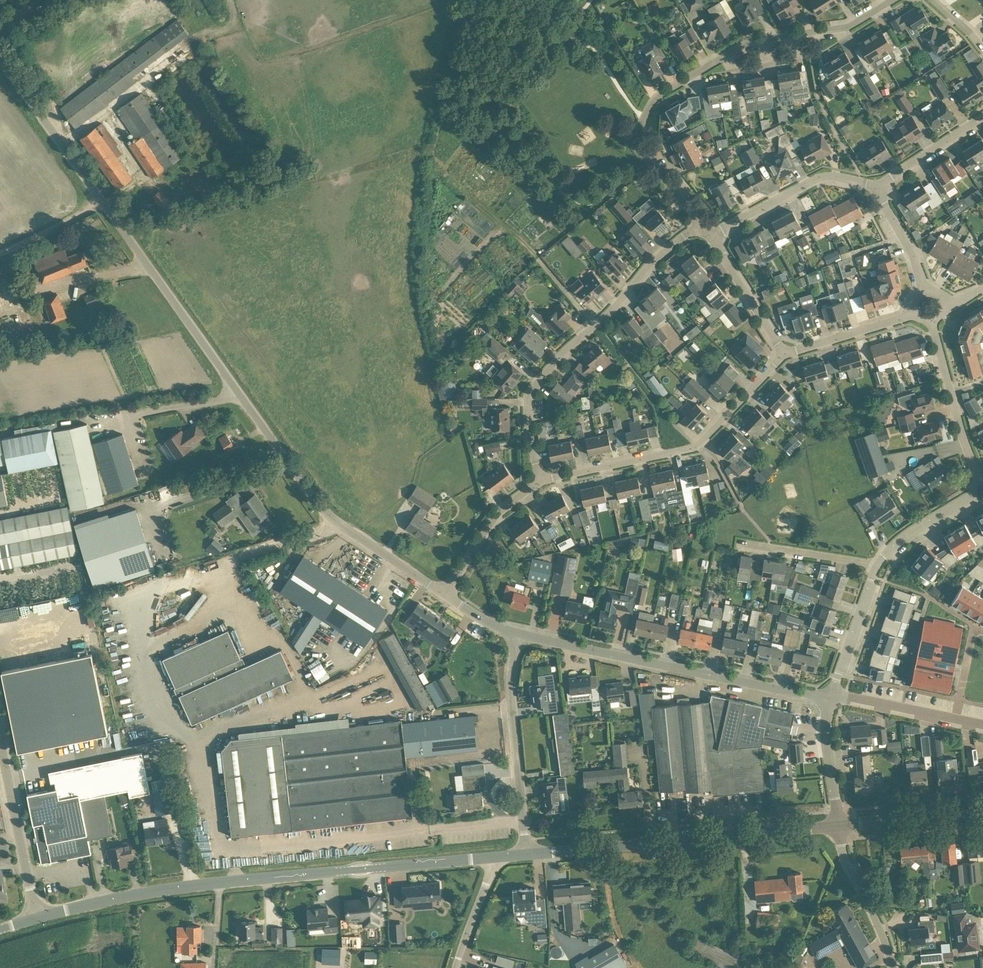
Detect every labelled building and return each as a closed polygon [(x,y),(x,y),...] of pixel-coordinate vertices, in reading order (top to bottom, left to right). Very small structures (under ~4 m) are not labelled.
[(684,1),(690,11),(690,12),(704,4),(702,0),(684,0),(684,1)] [(745,25),(746,24),(747,26),(754,22),(753,20),(758,17),(752,7),(760,2),(759,0),(741,0),(742,1),(743,1),(745,5),(745,6),(742,2),(739,1),(736,4),(734,7),(737,10),(736,11),(745,25)] [(779,1),(773,4),(782,20),(795,12),(792,7),(799,3),(797,0),(778,0),(779,1)] [(818,14),(837,2),(835,0),(810,0),(809,0),(818,14)] [(730,30),(725,22),(730,19),(725,10),(720,1),(708,8),(714,18),(707,22),(700,27),(703,32),(708,40),(715,36),(716,38),(730,30)] [(900,16),(891,21),(898,31),(905,26),(913,37),(920,33),(917,28),(929,20),(921,8),(917,11),(915,7),(900,16)] [(133,76),(188,34),(176,20),(60,108),(75,128),(137,81),(133,76)] [(653,32),(647,23),(641,27),(646,36),(653,32)] [(671,45),(669,46),(674,55),(676,54),(680,60),(693,52),(687,42),(690,40),(690,41),(698,36),(692,26),(684,30),(685,32),(677,37),(674,33),(666,38),(671,45)] [(946,48),(954,43),(947,31),(939,35),(935,28),(934,28),(920,36),(929,51),(935,48),(939,55),(948,50),(946,48)] [(881,30),(870,36),(881,55),(885,62),(894,57),(897,61),(905,56),(900,48),(895,40),(889,43),(881,30)] [(859,58),(869,72),(878,66),(885,62),(881,55),(870,36),(859,43),(865,54),(859,58)] [(637,63),(632,65),(638,75),(642,72),(644,71),(648,79),(662,70),(656,60),(664,56),(655,40),(643,47),(643,48),(639,51),(644,58),(636,62),(637,63)] [(905,45),(900,48),(905,56),(910,53),(905,45)] [(967,61),(975,57),(972,48),(963,51),(967,61)] [(845,51),(835,57),(847,78),(851,75),(848,70),(854,66),(845,51)] [(833,78),(822,86),(830,97),(838,92),(834,86),(847,78),(835,57),(824,64),(833,78)] [(978,57),(968,61),(970,65),(979,61),(978,57)] [(940,74),(951,67),(946,58),(935,65),(940,74)] [(974,81),(974,80),(957,90),(967,106),(982,95),(982,94),(978,86),(982,83),(982,65),(981,62),(973,67),(979,77),(974,81)] [(799,69),(789,71),(794,100),(811,97),(808,79),(801,80),(799,69)] [(789,71),(778,73),(780,87),(775,88),(777,98),(782,105),(794,103),(792,96),(793,96),(789,71)] [(938,76),(935,71),(930,74),(933,79),(938,76)] [(868,72),(859,78),(870,95),(878,89),(868,72)] [(764,76),(753,78),(757,102),(758,104),(773,101),(771,88),(766,89),(764,76)] [(931,83),(941,98),(949,93),(939,77),(931,83)] [(745,94),(738,95),(741,115),(749,113),(747,104),(757,102),(753,78),(743,79),(745,94)] [(728,82),(718,84),(722,110),(733,108),(735,119),(742,118),(739,101),(732,102),(728,82)] [(709,100),(704,100),(706,115),(722,112),(718,84),(707,86),(709,100)] [(141,93),(117,110),(136,138),(137,140),(129,145),(152,178),(184,155),(141,93)] [(914,108),(905,94),(896,99),(905,113),(914,108)] [(673,106),(666,110),(670,118),(669,119),(671,123),(673,122),(674,124),(678,130),(686,126),(682,119),(688,116),(684,110),(691,106),(695,112),(701,108),(699,95),(689,97),(686,98),(687,99),(681,103),(679,99),(671,104),(673,106)] [(870,100),(864,103),(866,109),(872,107),(870,100)] [(928,119),(933,127),(953,115),(944,102),(935,108),(931,101),(921,108),(928,119)] [(785,110),(778,111),(780,120),(787,119),(785,110)] [(906,122),(892,132),(900,145),(915,136),(916,138),(923,134),(918,125),(912,116),(904,120),(906,122)] [(846,123),(843,117),(835,120),(839,127),(846,123)] [(768,118),(761,120),(762,129),(770,126),(769,118),(768,118)] [(89,132),(81,138),(118,188),(126,182),(132,177),(122,164),(117,157),(122,153),(117,145),(118,144),(102,122),(89,132)] [(682,134),(684,138),(692,136),(705,129),(702,124),(682,134)] [(839,128),(843,135),(849,131),(845,124),(839,128)] [(774,127),(765,132),(769,138),(777,134),(774,127)] [(776,159),(769,163),(772,168),(770,169),(776,179),(796,168),(791,159),(798,155),(791,142),(786,132),(785,133),(779,136),(779,145),(784,146),(786,150),(775,156),(776,159)] [(800,146),(808,161),(824,153),(825,155),(831,151),(822,134),(800,146)] [(684,138),(688,146),(692,154),(697,162),(699,166),(708,161),(706,157),(703,158),(692,136),(684,138)] [(675,153),(688,146),(684,138),(671,145),(675,153)] [(726,138),(717,140),(718,147),(728,145),(726,138)] [(861,151),(870,165),(882,157),(883,159),(891,154),(880,138),(861,151)] [(972,145),(982,161),(982,140),(982,138),(972,145)] [(721,150),(724,156),(732,151),(729,145),(727,146),(721,150)] [(741,151),(748,165),(760,158),(754,145),(741,151)] [(972,145),(962,151),(966,157),(962,160),(969,171),(973,168),(972,166),(978,162),(981,167),(982,166),(982,161),(972,145)] [(674,164),(679,161),(692,154),(688,146),(670,155),(674,164)] [(692,154),(679,161),(683,169),(697,162),(692,154)] [(712,159),(717,170),(726,165),(721,154),(712,159)] [(950,157),(941,163),(951,178),(959,172),(962,176),(967,172),(960,161),(955,164),(950,157)] [(937,176),(932,179),(941,193),(946,190),(947,192),(956,186),(941,163),(932,168),(937,176)] [(743,186),(748,195),(760,188),(761,189),(767,185),(758,169),(739,179),(743,186)] [(718,183),(709,188),(713,196),(715,195),(722,209),(737,202),(733,194),(740,190),(732,175),(721,181),(722,182),(719,184),(718,183)] [(914,186),(911,188),(921,204),(927,200),(933,208),(943,201),(937,191),(930,195),(921,181),(919,183),(918,182),(913,186),(914,186)] [(926,211),(911,188),(909,190),(908,189),(903,192),(904,193),(901,195),(910,208),(903,213),(910,223),(921,216),(920,214),(926,211)] [(153,196),(163,211),(171,206),(161,191),(153,196)] [(970,195),(964,199),(969,206),(975,201),(970,195)] [(854,196),(843,202),(852,220),(863,214),(854,196)] [(610,204),(617,212),(624,221),(631,214),(616,197),(610,204)] [(963,198),(948,208),(953,215),(968,206),(963,198)] [(831,204),(830,204),(840,222),(845,231),(851,228),(855,226),(852,220),(843,202),(832,207),(831,204)] [(830,204),(820,210),(829,228),(840,223),(840,222),(830,204)] [(649,222),(660,234),(671,225),(659,211),(654,205),(645,213),(642,209),(635,214),(629,208),(627,210),(643,228),(649,222)] [(793,210),(782,216),(792,234),(796,231),(795,230),(802,227),(793,210)] [(820,210),(809,215),(818,233),(829,228),(820,210)] [(792,234),(782,216),(772,221),(781,238),(787,235),(787,236),(792,234)] [(956,216),(950,221),(954,225),(960,221),(956,216)] [(624,233),(629,238),(624,243),(636,256),(645,248),(641,243),(646,240),(638,231),(641,229),(636,223),(624,233)] [(966,228),(962,225),(957,232),(959,234),(962,235),(966,228)] [(917,228),(912,231),(917,239),(922,236),(917,228)] [(754,231),(750,233),(762,255),(778,247),(772,236),(766,239),(761,230),(756,233),(754,231)] [(798,239),(802,247),(815,240),(811,232),(798,239)] [(747,237),(741,240),(748,253),(754,251),(759,261),(764,259),(762,255),(750,233),(746,235),(747,237)] [(929,252),(939,258),(949,241),(952,236),(949,234),(947,233),(944,238),(939,235),(929,252)] [(569,235),(561,241),(568,249),(575,242),(569,235)] [(576,240),(580,244),(584,248),(590,242),(583,235),(576,240)] [(939,258),(950,265),(958,251),(963,242),(956,238),(952,236),(949,241),(939,258)] [(849,251),(847,244),(839,246),(841,253),(849,251)] [(34,261),(43,282),(88,264),(82,250),(68,256),(65,248),(34,261)] [(948,268),(958,274),(969,257),(971,252),(968,250),(967,250),(965,254),(958,251),(950,265),(948,268)] [(607,252),(597,260),(609,273),(614,269),(617,273),(627,265),(616,251),(610,256),(607,252)] [(746,253),(740,256),(743,262),(749,259),(746,253)] [(681,271),(685,276),(702,261),(699,258),(697,259),(693,254),(682,264),(685,268),(681,271)] [(830,254),(824,256),(827,263),(833,260),(830,254)] [(855,257),(857,263),(864,264),(864,254),(863,255),(855,257)] [(850,257),(843,259),(838,261),(843,277),(857,272),(855,266),(851,268),(851,270),(846,271),(843,264),(851,261),(850,257)] [(969,257),(958,274),(969,281),(979,263),(969,257)] [(876,268),(879,276),(900,270),(898,263),(895,264),(893,258),(879,262),(880,267),(876,268)] [(705,265),(702,261),(685,276),(688,280),(686,282),(693,291),(705,282),(701,277),(707,272),(703,267),(705,265)] [(8,272),(3,263),(0,265),(0,277),(8,272)] [(805,269),(803,264),(797,266),(799,272),(805,269)] [(880,284),(873,287),(880,308),(886,305),(886,303),(893,300),(901,284),(899,277),(902,276),(900,270),(879,276),(881,282),(880,284)] [(669,274),(662,280),(669,288),(685,276),(681,271),(673,278),(669,274)] [(578,279),(571,286),(578,294),(580,292),(588,301),(595,296),(596,297),(607,288),(593,272),(586,279),(588,281),(583,285),(578,279)] [(785,272),(774,276),(777,283),(787,279),(785,272)] [(813,272),(807,274),(809,282),(816,280),(813,272)] [(804,276),(797,279),(800,286),(807,284),(804,276)] [(709,278),(705,282),(693,291),(698,296),(705,304),(706,304),(724,289),(721,285),(719,286),(715,281),(714,283),(709,278)] [(515,281),(506,290),(512,295),(515,292),(516,293),(520,287),(519,287),(520,286),(515,281)] [(830,294),(838,320),(842,319),(842,316),(848,314),(845,305),(851,303),(850,299),(844,281),(837,283),(840,291),(830,294)] [(775,286),(762,290),(764,298),(778,293),(776,289),(775,286)] [(651,289),(647,292),(661,309),(665,306),(662,302),(667,298),(657,287),(652,291),(651,289)] [(880,308),(873,287),(866,289),(867,293),(862,294),(866,309),(872,307),(873,310),(880,308)] [(713,322),(725,312),(720,306),(729,299),(725,294),(727,292),(724,289),(706,304),(713,312),(708,316),(713,322)] [(83,295),(89,308),(99,303),(94,291),(83,295)] [(645,307),(639,312),(646,321),(651,327),(657,322),(658,323),(666,316),(661,309),(647,292),(643,295),(645,297),(640,301),(645,307)] [(58,294),(43,299),(51,322),(67,316),(58,294)] [(815,303),(818,314),(824,312),(826,321),(832,319),(833,321),(838,320),(830,294),(816,299),(817,302),(815,303)] [(855,297),(850,299),(851,303),(853,310),(859,309),(855,297)] [(803,307),(798,309),(803,323),(805,330),(809,329),(809,326),(815,324),(812,316),(818,314),(815,303),(814,301),(802,304),(803,307)] [(543,327),(547,324),(551,328),(552,327),(559,334),(570,324),(566,320),(572,315),(560,303),(554,309),(556,311),(549,317),(546,315),(542,314),(539,313),(534,318),(537,321),(543,327)] [(725,312),(736,325),(746,316),(735,303),(725,312)] [(963,354),(974,351),(982,349),(982,347),(979,340),(982,331),(982,315),(980,310),(978,308),(970,313),(972,315),(965,320),(959,337),(961,344),(958,345),(961,355),(963,354)] [(803,323),(798,309),(780,314),(784,327),(784,326),(791,324),(793,330),(793,331),(800,329),(800,331),(805,330),(803,323)] [(633,315),(622,324),(633,337),(639,333),(644,339),(653,331),(651,327),(646,321),(641,325),(633,315)] [(791,324),(784,326),(787,333),(793,330),(791,324)] [(701,330),(697,325),(692,329),(696,334),(701,330)] [(537,344),(541,339),(529,328),(520,338),(518,336),(511,344),(518,350),(519,349),(530,359),(532,357),(535,360),(544,350),(537,344)] [(659,328),(650,336),(656,344),(666,336),(659,328)] [(737,354),(751,368),(756,362),(755,361),(760,355),(757,353),(762,348),(747,334),(740,341),(744,346),(737,354)] [(918,335),(906,339),(912,358),(914,364),(926,360),(918,335)] [(484,347),(498,359),(507,349),(493,337),(484,347)] [(884,342),(882,342),(888,361),(899,358),(895,342),(894,338),(884,342)] [(906,339),(895,342),(899,358),(900,362),(912,358),(906,339)] [(689,346),(695,352),(700,348),(694,342),(689,346)] [(888,361),(882,342),(870,345),(876,365),(888,361)] [(590,371),(607,356),(597,344),(583,355),(587,360),(581,364),(579,362),(573,370),(587,381),(593,374),(590,371)] [(678,354),(684,361),(691,354),(685,347),(678,354)] [(858,349),(848,352),(855,377),(860,376),(859,373),(859,372),(857,365),(862,363),(858,349)] [(967,365),(982,360),(982,349),(974,351),(963,354),(967,365)] [(855,377),(848,352),(837,356),(841,370),(847,368),(851,383),(855,382),(854,378),(855,377)] [(517,378),(522,372),(514,365),(508,360),(492,378),(508,392),(519,379),(517,378)] [(824,360),(813,363),(821,390),(826,388),(822,375),(828,374),(824,360)] [(967,365),(970,377),(982,373),(982,360),(967,365)] [(821,390),(813,363),(802,366),(807,380),(812,378),(816,391),(821,390)] [(717,371),(713,375),(729,390),(732,387),(731,385),(735,380),(733,379),(739,373),(730,364),(720,374),(717,371)] [(880,370),(874,372),(877,383),(884,381),(880,370)] [(709,371),(705,374),(713,382),(709,386),(720,397),(724,392),(726,394),(729,390),(713,375),(709,371)] [(927,373),(917,376),(920,383),(930,379),(927,373)] [(550,390),(565,404),(573,395),(572,394),(583,382),(574,374),(563,386),(558,382),(550,390)] [(646,380),(657,393),(660,398),(667,393),(654,375),(646,380)] [(686,383),(705,401),(712,394),(693,376),(686,383)] [(622,383),(628,387),(633,381),(627,377),(622,383)] [(453,378),(443,382),(448,397),(459,393),(453,378)] [(905,389),(903,382),(896,384),(899,391),(905,389)] [(780,383),(772,391),(789,406),(792,402),(787,397),(790,393),(787,390),(780,383)] [(682,389),(691,398),(696,393),(686,384),(682,389)] [(637,387),(629,391),(632,396),(640,392),(637,387)] [(789,406),(772,391),(765,399),(775,409),(779,405),(785,410),(789,406)] [(914,392),(898,397),(900,404),(909,409),(913,408),(914,412),(934,407),(930,392),(915,396),(914,392)] [(672,394),(668,398),(678,408),(682,404),(672,394)] [(964,402),(971,414),(981,408),(974,397),(964,402)] [(487,398),(473,398),(474,408),(487,408),(487,407),(487,399),(487,398)] [(594,408),(592,409),(594,414),(601,411),(611,411),(608,401),(594,408)] [(687,401),(684,405),(700,421),(708,413),(697,403),(693,407),(687,401)] [(700,421),(684,405),(680,409),(686,415),(682,419),(692,429),(700,421)] [(508,407),(492,407),(492,430),(509,429),(509,413),(508,413),(508,407)] [(756,408),(749,416),(765,431),(777,419),(771,413),(766,417),(756,408)] [(898,416),(900,423),(913,420),(911,413),(898,416)] [(765,431),(749,416),(741,424),(748,431),(752,434),(756,430),(761,435),(765,431)] [(449,426),(455,433),(462,426),(456,419),(449,426)] [(56,420),(50,421),(59,461),(60,460),(71,510),(104,503),(87,423),(58,429),(56,420)] [(640,420),(635,421),(639,443),(650,441),(647,427),(642,428),(640,420)] [(913,420),(900,423),(902,431),(915,428),(913,420)] [(3,438),(8,462),(9,470),(59,461),(50,421),(19,428),(21,434),(3,438)] [(639,443),(635,421),(629,422),(631,430),(625,431),(628,446),(639,443)] [(920,430),(914,432),(917,442),(942,435),(938,421),(919,426),(920,430)] [(166,440),(177,457),(191,447),(190,446),(205,435),(197,423),(180,434),(179,432),(166,440)] [(579,439),(585,438),(582,423),(576,425),(579,439)] [(737,428),(725,440),(741,456),(753,443),(737,428)] [(798,431),(794,435),(801,441),(805,437),(798,431)] [(888,471),(874,431),(855,438),(868,478),(888,471)] [(93,442),(109,493),(139,484),(123,433),(93,442)] [(608,433),(597,435),(600,452),(612,449),(608,433)] [(219,439),(226,449),(233,444),(226,434),(219,439)] [(764,437),(770,442),(772,439),(767,434),(764,437)] [(597,435),(585,438),(587,444),(589,454),(600,452),(597,435)] [(801,442),(794,435),(782,447),(789,454),(801,442)] [(571,440),(559,442),(563,459),(574,456),(571,440)] [(728,458),(732,461),(742,470),(746,467),(750,464),(741,456),(725,440),(717,448),(728,458)] [(485,445),(488,454),(496,451),(493,442),(485,445)] [(563,459),(559,442),(548,445),(551,461),(563,459)] [(477,446),(474,447),(472,450),(472,453),(475,455),(478,454),(480,451),(480,448),(477,446)] [(914,469),(907,473),(917,489),(929,481),(931,485),(946,476),(945,475),(943,471),(946,470),(938,456),(924,465),(923,463),(914,468),(914,469)] [(706,461),(695,464),(700,486),(710,483),(706,461)] [(742,471),(732,461),(727,466),(732,471),(738,476),(742,471)] [(504,464),(495,471),(505,484),(514,477),(504,464)] [(700,486),(695,464),(684,466),(686,476),(687,480),(693,479),(694,487),(700,486)] [(762,471),(760,473),(766,479),(775,470),(768,464),(762,471)] [(672,469),(661,471),(667,499),(677,497),(676,491),(677,490),(672,469)] [(505,484),(495,471),(486,478),(496,491),(505,484)] [(654,496),(648,497),(652,513),(660,511),(658,501),(667,499),(661,471),(649,474),(653,490),(664,487),(653,490),(654,496)] [(638,476),(626,479),(630,495),(641,493),(638,476)] [(630,495),(626,479),(615,481),(618,497),(630,495)] [(710,483),(713,499),(721,498),(717,482),(710,483)] [(603,484),(592,486),(595,503),(607,500),(603,484)] [(417,486),(409,497),(421,505),(428,510),(436,498),(417,486)] [(595,503),(592,486),(580,489),(582,498),(584,505),(595,503)] [(690,488),(683,489),(686,504),(693,502),(690,488)] [(683,489),(677,490),(676,491),(677,497),(679,505),(680,505),(681,509),(686,508),(685,504),(686,504),(683,489)] [(739,489),(739,497),(748,497),(748,489),(739,489)] [(868,513),(876,524),(887,516),(888,518),(899,510),(890,497),(891,496),(886,489),(873,498),(878,505),(868,513)] [(271,521),(267,515),(267,514),(258,502),(260,501),(255,494),(233,509),(237,515),(239,513),(253,534),(271,521)] [(562,494),(552,500),(560,514),(570,509),(567,503),(562,494)] [(652,513),(648,497),(639,499),(643,521),(653,519),(652,513)] [(560,514),(552,500),(541,505),(549,520),(560,514)] [(858,501),(853,504),(860,514),(865,510),(859,501),(858,501)] [(228,503),(214,513),(222,525),(237,515),(233,509),(228,503)] [(79,553),(68,506),(0,519),(0,568),(79,553)] [(155,569),(136,508),(75,527),(95,588),(155,569)] [(579,511),(584,526),(591,523),(586,509),(579,511)] [(416,514),(406,528),(415,534),(416,532),(428,539),(436,527),(423,518),(416,514)] [(529,514),(520,521),(530,534),(539,528),(529,514)] [(530,534),(520,521),(511,528),(516,536),(520,541),(530,534)] [(540,530),(547,541),(559,534),(552,523),(540,530)] [(955,530),(966,549),(976,543),(978,547),(982,544),(982,542),(978,533),(972,536),(965,524),(955,530)] [(946,553),(954,562),(958,559),(956,555),(966,549),(955,530),(944,536),(952,549),(946,553)] [(646,539),(632,535),(630,544),(644,548),(646,539)] [(206,548),(214,555),(216,552),(208,545),(206,548)] [(919,556),(936,570),(942,562),(949,567),(954,562),(946,553),(941,558),(927,546),(919,556)] [(672,548),(674,560),(683,559),(681,547),(672,548)] [(578,558),(559,554),(551,591),(570,595),(578,558)] [(388,610),(304,555),(280,591),(313,612),(322,619),(365,646),(388,610)] [(752,556),(741,555),(737,579),(748,581),(747,587),(754,588),(754,581),(755,581),(755,580),(756,569),(751,568),(752,556)] [(919,556),(911,565),(922,574),(918,579),(928,586),(932,582),(928,579),(936,570),(919,556)] [(772,577),(774,560),(764,558),(763,568),(757,567),(756,569),(755,580),(761,580),(762,575),(772,577)] [(528,578),(548,582),(552,563),(532,559),(528,578)] [(786,562),(774,560),(772,577),(771,589),(776,590),(777,583),(788,585),(792,573),(784,572),(786,562)] [(798,563),(795,571),(803,573),(804,571),(806,565),(798,563)] [(821,563),(820,569),(826,570),(823,580),(844,587),(848,576),(834,571),(835,565),(821,563)] [(980,565),(977,564),(968,572),(974,576),(980,565)] [(640,579),(629,576),(627,585),(638,587),(638,585),(640,579)] [(844,587),(823,580),(820,590),(801,584),(799,591),(821,599),(823,593),(826,594),(840,599),(844,587)] [(511,604),(526,608),(532,587),(526,586),(524,594),(515,592),(516,587),(507,585),(504,596),(512,599),(511,604)] [(638,587),(637,590),(635,602),(644,604),(648,587),(638,585),(638,587)] [(951,603),(962,609),(973,591),(962,585),(951,603)] [(909,601),(912,594),(895,588),(892,597),(894,598),(891,606),(911,613),(915,603),(909,601)] [(601,610),(598,624),(614,627),(617,613),(616,613),(617,609),(632,612),(635,594),(615,590),(613,597),(607,595),(603,610),(601,610)] [(823,605),(819,604),(821,599),(799,591),(796,590),(793,599),(809,604),(810,602),(815,603),(811,614),(832,621),(835,622),(837,617),(834,616),(836,610),(823,605)] [(982,598),(982,597),(973,591),(962,609),(972,615),(982,598)] [(669,607),(677,609),(680,594),(672,592),(669,607)] [(64,615),(76,613),(73,595),(61,597),(64,615)] [(665,600),(666,596),(660,595),(659,598),(658,598),(657,604),(665,606),(666,600),(665,600)] [(982,621),(982,598),(972,615),(982,621),(981,622),(982,623),(982,621)] [(33,609),(51,605),(50,599),(32,603),(33,609)] [(679,613),(687,615),(688,608),(689,605),(688,605),(689,600),(682,599),(681,603),(679,613)] [(564,617),(585,621),(588,604),(567,600),(564,617)] [(18,611),(32,608),(31,602),(17,605),(18,611)] [(417,630),(423,634),(436,615),(419,602),(405,622),(413,628),(418,621),(422,623),(417,630)] [(781,604),(770,602),(768,612),(779,614),(781,604)] [(722,618),(730,619),(733,604),(725,603),(722,618)] [(724,608),(712,605),(709,616),(721,619),(724,608)] [(911,613),(891,606),(888,614),(886,614),(884,622),(900,628),(902,621),(908,623),(911,613)] [(749,623),(756,625),(760,610),(752,608),(749,623)] [(637,618),(634,631),(650,635),(653,621),(655,614),(646,612),(640,611),(639,618),(637,618)] [(313,612),(304,625),(314,632),(320,622),(322,619),(313,612)] [(832,621),(811,614),(808,624),(801,622),(799,629),(802,630),(811,633),(822,637),(824,631),(828,633),(832,621)] [(436,615),(423,634),(433,641),(438,635),(447,641),(456,629),(436,615)] [(653,621),(650,635),(666,638),(669,625),(667,624),(669,617),(662,616),(661,623),(653,621)] [(934,620),(924,618),(924,619),(925,620),(911,684),(910,684),(910,685),(949,693),(949,692),(948,692),(962,627),(963,628),(963,627),(953,624),(953,622),(954,623),(955,622),(934,617),(933,618),(934,618),(934,620)] [(757,625),(757,629),(762,630),(765,620),(758,619),(756,625),(757,625)] [(678,641),(694,644),(697,631),(689,629),(690,622),(684,620),(683,627),(681,627),(678,641)] [(246,621),(243,623),(254,645),(258,644),(246,621)] [(900,628),(884,622),(881,631),(882,632),(880,640),(899,647),(903,637),(897,635),(900,628)] [(697,631),(694,644),(710,648),(713,634),(711,633),(713,626),(699,623),(697,631)] [(778,623),(776,630),(787,632),(787,628),(788,625),(778,623)] [(793,629),(790,646),(796,648),(799,646),(802,630),(799,629),(794,627),(793,629)] [(793,629),(787,628),(787,632),(784,645),(790,646),(793,629)] [(163,659),(192,723),(294,678),(281,649),(244,666),(228,629),(163,659)] [(728,654),(733,655),(736,638),(730,637),(731,631),(725,630),(721,650),(728,652),(728,654)] [(736,638),(733,655),(737,656),(738,654),(745,655),(750,633),(738,631),(736,638)] [(811,633),(809,639),(824,644),(826,638),(822,637),(811,633)] [(379,642),(418,711),(432,703),(394,634),(379,642)] [(759,643),(756,658),(769,660),(771,646),(772,642),(760,640),(760,644),(759,643)] [(899,647),(880,640),(877,649),(875,648),(871,657),(888,662),(891,655),(896,657),(899,647)] [(783,649),(771,646),(769,660),(780,663),(783,649)] [(814,648),(808,647),(807,654),(804,668),(815,670),(818,656),(813,655),(814,648)] [(792,660),(791,665),(804,668),(807,654),(794,651),(792,660)] [(2,671),(18,751),(108,733),(92,653),(2,671)] [(414,658),(422,672),(428,669),(420,655),(414,658)] [(888,662),(871,657),(869,667),(871,667),(869,676),(890,681),(892,670),(887,669),(888,662)] [(423,672),(418,675),(423,684),(428,681),(423,672)] [(438,687),(442,694),(446,702),(459,695),(447,673),(434,680),(438,687)] [(539,684),(531,685),(534,705),(543,704),(544,713),(558,711),(557,700),(559,700),(558,689),(555,690),(553,673),(538,675),(539,684)] [(571,692),(567,692),(568,702),(592,700),(592,699),(599,699),(598,687),(592,687),(590,674),(577,675),(577,676),(569,677),(571,692)] [(494,678),(487,676),(485,683),(492,685),(494,678)] [(438,687),(434,680),(426,685),(438,707),(446,702),(442,694),(438,687)] [(619,700),(619,699),(624,698),(627,706),(636,705),(634,689),(624,690),(623,681),(606,683),(607,700),(609,700),(609,701),(619,700)] [(685,788),(677,703),(655,705),(654,692),(639,693),(645,738),(655,737),(660,791),(685,788)] [(703,702),(708,749),(761,745),(762,745),(764,735),(769,709),(762,707),(762,705),(712,694),(710,699),(710,701),(703,702)] [(711,789),(711,792),(765,787),(761,745),(708,749),(703,702),(703,701),(677,703),(686,791),(711,789)] [(769,707),(769,709),(764,735),(789,740),(795,713),(769,707)] [(553,714),(556,736),(554,736),(552,739),(554,750),(556,752),(558,752),(561,774),(575,772),(567,712),(553,714)] [(231,739),(222,749),(232,836),(239,836),(239,835),(413,816),(406,757),(477,749),(474,721),(479,720),(478,715),(474,715),(402,723),(402,720),(350,725),(349,725),(239,738),(231,739)] [(577,722),(576,717),(573,715),(568,716),(569,723),(577,722)] [(871,724),(850,726),(852,743),(872,742),(872,744),(887,742),(885,727),(877,728),(877,729),(871,729),(871,724)] [(929,735),(921,736),(923,755),(931,755),(931,754),(929,735)] [(929,736),(931,754),(931,755),(941,754),(939,735),(929,736)] [(771,746),(772,746),(788,749),(789,742),(773,739),(771,746)] [(801,741),(789,743),(791,762),(803,760),(801,741)] [(616,781),(616,779),(619,779),(620,792),(619,792),(619,805),(643,803),(641,789),(629,790),(625,742),(613,743),(616,767),(584,770),(585,782),(599,780),(599,783),(616,781)] [(966,763),(967,776),(982,774),(982,761),(977,762),(976,749),(968,749),(969,763),(966,763)] [(80,799),(104,794),(127,789),(129,796),(151,792),(142,752),(122,757),(113,762),(53,775),(56,788),(27,794),(41,864),(60,860),(60,861),(68,859),(68,858),(91,854),(88,839),(80,799)] [(855,777),(856,791),(874,789),(872,773),(871,773),(869,753),(856,754),(858,777),(855,777)] [(935,769),(938,769),(939,783),(956,781),(954,767),(957,767),(956,758),(934,760),(935,769)] [(776,781),(777,791),(794,789),(793,776),(785,777),(784,762),(775,763),(777,781),(776,781)] [(926,768),(925,762),(918,763),(919,769),(910,770),(912,786),(928,784),(926,768)] [(454,794),(456,811),(467,810),(467,806),(484,804),(482,791),(481,791),(479,781),(486,781),(484,763),(462,765),(465,793),(454,794)] [(558,781),(542,783),(546,813),(560,811),(560,813),(570,812),(565,776),(557,777),(558,781)] [(169,790),(153,792),(157,814),(173,811),(171,800),(169,790)] [(118,794),(119,802),(126,800),(125,793),(118,794)] [(80,799),(88,839),(112,834),(104,794),(80,799)] [(166,817),(144,821),(148,844),(170,840),(166,817)] [(968,856),(978,855),(982,854),(982,838),(966,840),(968,856)] [(123,843),(123,845),(107,849),(109,857),(111,857),(113,866),(127,864),(127,860),(134,858),(130,841),(123,843)] [(941,844),(934,845),(936,867),(943,867),(943,862),(956,861),(955,841),(941,842),(941,844)] [(934,843),(900,846),(901,860),(906,860),(911,864),(915,860),(920,863),(924,858),(928,858),(929,868),(936,867),(934,845),(934,843)] [(979,860),(963,862),(963,863),(964,883),(981,881),(979,860)] [(956,867),(953,867),(954,884),(960,883),(961,889),(964,888),(964,883),(963,863),(956,864),(956,867)] [(789,877),(755,881),(757,902),(786,899),(786,898),(792,897),(793,900),(801,899),(803,896),(802,894),(801,872),(789,874),(789,877)] [(411,901),(441,899),(440,881),(423,883),(423,884),(402,886),(403,906),(412,905),(411,901)] [(579,900),(591,899),(590,881),(554,884),(555,902),(564,902),(566,928),(581,927),(579,900)] [(537,926),(547,925),(545,909),(537,909),(535,888),(528,888),(528,887),(520,888),(520,889),(513,889),(513,900),(511,901),(511,908),(514,908),(514,909),(526,908),(527,922),(537,922),(537,926)] [(367,898),(346,900),(348,919),(364,918),(364,925),(378,924),(378,916),(381,916),(379,897),(376,897),(376,895),(367,896),(367,898)] [(951,903),(951,907),(952,912),(965,910),(963,901),(951,903)] [(841,944),(837,937),(841,935),(859,967),(876,957),(846,903),(837,908),(829,913),(838,929),(810,944),(817,957),(841,944)] [(325,927),(326,932),(338,931),(338,927),(337,917),(329,918),(328,907),(307,909),(309,928),(325,927)] [(756,928),(757,928),(777,930),(778,914),(757,912),(756,928)] [(965,913),(954,914),(958,950),(959,950),(958,943),(965,942),(966,949),(981,947),(977,921),(973,921),(966,922),(965,913)] [(919,927),(908,928),(908,936),(910,936),(911,943),(926,942),(925,935),(929,934),(928,932),(934,931),(933,919),(918,920),(919,927)] [(240,921),(241,938),(255,937),(255,935),(264,935),(263,926),(255,927),(255,921),(240,921)] [(401,921),(391,922),(392,940),(403,940),(401,921)] [(188,926),(178,927),(178,943),(183,943),(183,952),(197,952),(196,940),(201,940),(201,925),(188,926)] [(272,928),(272,942),(276,942),(276,947),(283,947),(283,928),(272,928)] [(294,945),(293,928),(286,928),(286,945),(294,945)] [(697,955),(726,967),(736,967),(741,957),(695,937),(688,951),(697,955)] [(579,967),(621,967),(626,965),(614,945),(589,959),(587,956),(576,963),(579,967)] [(323,962),(339,964),(341,949),(324,948),(323,962)] [(808,951),(802,949),(799,954),(806,957),(808,951)] [(365,965),(377,965),(377,952),(365,952),(365,965)] [(938,952),(933,952),(934,961),(943,960),(942,952),(938,952)] [(793,967),(801,967),(805,957),(798,955),(793,967)] [(505,956),(502,964),(512,967),(514,959),(505,956)]
